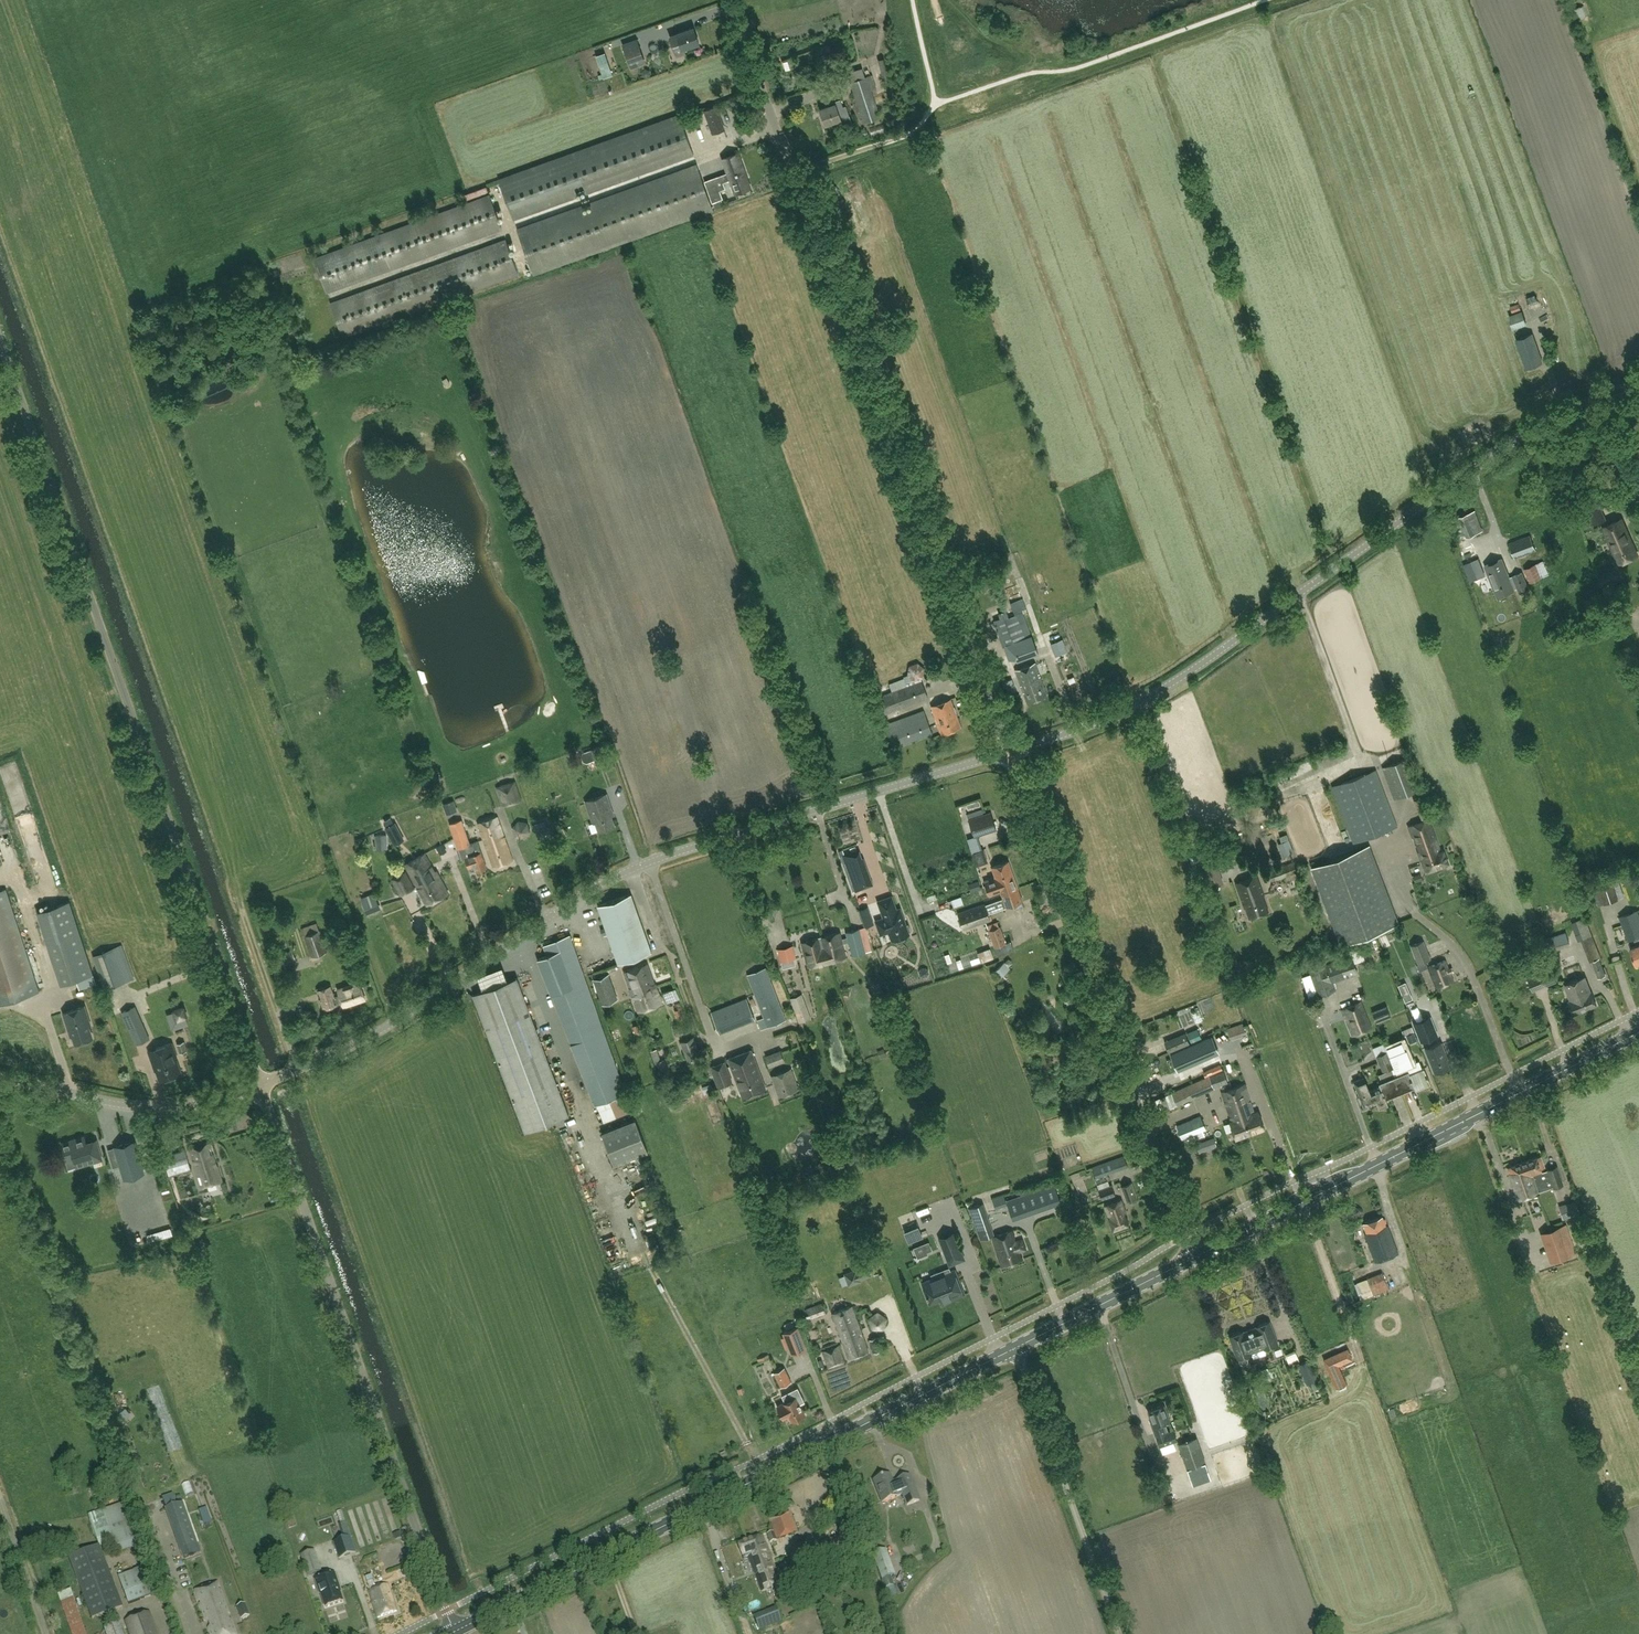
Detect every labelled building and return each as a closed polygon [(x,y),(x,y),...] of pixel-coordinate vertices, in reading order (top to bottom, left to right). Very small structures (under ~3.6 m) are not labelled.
[(686,52),(685,48),(699,43),(694,28),(678,33),(670,36),(677,55),(686,52)] [(646,62),(638,39),(624,44),(631,67),(646,62)] [(819,69),(830,65),(825,53),(815,57),(819,69)] [(880,60),(883,80),(889,79),(886,58),(880,60)] [(862,68),(850,72),(853,81),(851,82),(863,123),(880,118),(872,91),(876,89),(872,75),(865,77),(862,68)] [(843,107),(840,100),(828,104),(829,106),(820,109),(825,124),(841,118),(844,126),(852,124),(845,106),(843,107)] [(704,110),(712,134),(725,129),(716,106),(704,110)] [(679,115),(499,179),(513,220),(693,155),(679,115)] [(728,173),(704,181),(712,202),(722,198),(719,191),(725,188),(723,183),(730,180),(735,194),(751,188),(738,153),(723,159),(728,173)] [(697,165),(517,229),(533,274),(713,210),(697,165)] [(459,199),(485,191),(483,187),(458,195),(459,199)] [(502,229),(490,195),(314,258),(327,293),(502,229)] [(506,240),(330,303),(343,338),(518,274),(506,240)] [(1518,304),(1510,307),(1513,313),(1521,310),(1518,304)] [(1539,321),(1551,318),(1547,304),(1535,307),(1539,321)] [(1522,312),(1510,316),(1514,328),(1526,323),(1522,312)] [(1532,333),(1516,339),(1526,368),(1543,362),(1532,333)] [(1617,473),(1612,461),(1606,463),(1611,475),(1617,473)] [(1594,524),(1606,519),(1600,506),(1613,501),(1608,489),(1587,499),(1592,510),(1588,512),(1594,524)] [(1475,511),(1453,519),(1461,540),(1477,534),(1478,538),(1484,536),(1475,511)] [(1621,519),(1603,527),(1619,563),(1637,555),(1621,519)] [(1536,550),(1532,541),(1531,536),(1510,544),(1515,558),(1536,550)] [(1539,562),(1544,576),(1555,572),(1550,558),(1539,562)] [(1479,559),(1468,563),(1464,565),(1470,581),(1485,576),(1479,559)] [(1502,560),(1485,566),(1497,597),(1514,591),(1514,590),(1517,588),(1519,594),(1529,590),(1522,573),(1509,578),(1502,560)] [(1524,569),(1529,583),(1542,578),(1536,564),(1524,569)] [(984,591),(993,588),(998,586),(991,569),(978,574),(984,591)] [(1620,578),(1616,569),(1600,576),(1604,585),(1620,578)] [(1010,604),(1015,617),(1005,620),(1004,617),(994,621),(1009,661),(1016,659),(1017,662),(1039,654),(1023,613),(1023,614),(1022,611),(1027,609),(1023,599),(1010,604)] [(327,636),(325,640),(334,645),(336,641),(327,636)] [(1027,702),(1047,695),(1035,662),(1015,670),(1027,702)] [(875,699),(881,715),(928,698),(920,679),(922,678),(924,668),(918,664),(910,667),(908,676),(914,680),(916,684),(875,699)] [(961,728),(950,699),(931,706),(942,735),(961,728)] [(924,711),(886,724),(894,747),(931,735),(924,711)] [(601,747),(592,750),(598,767),(607,764),(601,747)] [(1408,759),(1383,768),(1395,799),(1419,790),(1408,759)] [(1375,770),(1332,787),(1353,843),(1397,826),(1375,770)] [(1310,778),(1309,771),(1290,773),(1292,787),(1304,786),(1303,779),(1310,778)] [(515,779),(497,785),(503,804),(521,798),(515,779)] [(607,794),(585,801),(593,824),(595,823),(598,831),(614,826),(607,805),(610,804),(607,794)] [(1414,801),(1422,820),(1434,815),(1426,795),(1414,801)] [(979,800),(966,804),(968,809),(980,805),(979,800)] [(443,804),(447,814),(457,810),(453,801),(443,804)] [(386,818),(391,812),(384,805),(378,811),(386,818)] [(990,812),(968,819),(974,837),(996,830),(990,812)] [(494,867),(512,861),(497,814),(478,821),(494,867)] [(469,845),(461,820),(451,824),(459,849),(463,848),(472,874),(473,873),(486,869),(477,842),(469,845)] [(512,828),(515,838),(525,840),(531,832),(528,823),(519,820),(512,828)] [(1429,820),(1410,827),(1409,827),(1425,872),(1448,863),(1443,850),(1440,851),(1429,820)] [(404,840),(395,823),(385,828),(394,845),(404,840)] [(538,840),(551,835),(548,825),(535,830),(538,840)] [(375,835),(376,848),(388,848),(387,835),(375,835)] [(443,844),(436,847),(440,855),(447,851),(443,844)] [(1369,845),(1309,867),(1339,947),(1399,924),(1369,845)] [(873,885),(863,857),(862,858),(859,849),(843,855),(856,891),(873,885)] [(984,849),(972,853),(976,866),(988,862),(984,849)] [(424,854),(405,865),(427,905),(449,893),(436,871),(435,872),(424,854)] [(1212,859),(1198,864),(1207,889),(1221,884),(1212,859)] [(992,867),(995,878),(984,881),(989,895),(1000,891),(1001,895),(1017,889),(1008,862),(992,867)] [(1268,872),(1272,882),(1299,872),(1295,862),(1268,872)] [(391,880),(400,897),(415,888),(405,872),(391,880)] [(1626,886),(1633,884),(1636,893),(1638,893),(1638,874),(1638,873),(1623,877),(1626,886)] [(1257,877),(1237,884),(1249,918),(1268,911),(1263,897),(1264,896),(1257,877)] [(1598,883),(1598,884),(1592,886),(1598,905),(1604,903),(1605,904),(1619,899),(1618,898),(1624,896),(1618,877),(1612,879),(1598,883)] [(978,881),(968,884),(971,892),(981,889),(978,881)] [(18,928),(6,889),(0,891),(0,1005),(39,993),(18,928)] [(1017,889),(1001,895),(1003,899),(985,906),(984,904),(973,908),(979,924),(990,920),(988,913),(1006,907),(1006,908),(1022,902),(1017,889)] [(375,895),(363,900),(367,912),(379,907),(375,895)] [(619,964),(629,960),(651,952),(631,895),(598,907),(619,964)] [(896,910),(891,896),(878,901),(884,918),(876,921),(881,934),(889,931),(892,939),(897,938),(898,940),(900,941),(904,940),(905,938),(904,935),(909,933),(908,931),(911,930),(908,924),(906,925),(900,908),(896,910)] [(951,901),(953,908),(963,905),(961,897),(951,901)] [(61,984),(93,974),(69,901),(38,912),(61,984)] [(859,909),(865,927),(874,924),(868,906),(859,909)] [(979,924),(973,908),(958,913),(963,930),(979,924)] [(1002,917),(1006,926),(1023,919),(1019,910),(1002,917)] [(1620,917),(1628,941),(1635,939),(1637,945),(1630,947),(1636,964),(1638,963),(1638,912),(1638,911),(1620,917)] [(1601,958),(1585,918),(1571,923),(1579,941),(1581,940),(1590,962),(1591,962),(1598,979),(1606,976),(1599,959),(1601,958)] [(324,941),(320,931),(317,924),(303,928),(306,936),(304,936),(308,946),(309,946),(313,956),(327,951),(324,941)] [(993,947),(997,946),(1005,943),(999,925),(987,930),(993,947)] [(823,937),(830,962),(846,958),(842,944),(848,942),(852,956),(865,953),(859,929),(846,933),(847,938),(841,939),(839,933),(823,937)] [(1548,953),(1570,945),(1566,932),(1544,939),(1548,953)] [(1390,943),(1385,933),(1378,937),(1382,947),(1390,943)] [(830,962),(823,937),(802,942),(809,967),(830,962)] [(597,1104),(621,1094),(625,1093),(571,938),(544,949),(547,956),(537,960),(551,996),(551,995),(594,1105),(597,1104)] [(1411,945),(1418,964),(1431,959),(1424,941),(1411,945)] [(1047,954),(1056,955),(1056,943),(1047,943),(1047,954)] [(1003,955),(1013,952),(1010,944),(1001,948),(1003,955)] [(120,946),(92,956),(104,990),(132,980),(120,946)] [(792,946),(777,950),(781,962),(796,959),(792,946)] [(948,948),(949,952),(945,954),(948,962),(954,960),(957,968),(961,967),(954,946),(948,948)] [(980,963),(993,959),(990,948),(977,953),(980,963)] [(1532,970),(1544,965),(1537,949),(1509,960),(1516,976),(1520,975),(1522,981),(1528,979),(1533,991),(1557,982),(1550,964),(1532,970)] [(278,955),(282,965),(296,960),(292,950),(278,955)] [(1309,970),(1318,996),(1335,990),(1332,982),(1357,973),(1351,956),(1309,970)] [(631,964),(629,960),(619,964),(620,969),(631,964)] [(1428,967),(1436,988),(1453,981),(1444,960),(1428,967)] [(1004,962),(995,970),(1001,977),(1011,968),(1004,962)] [(644,965),(632,969),(624,973),(633,999),(642,995),(642,993),(644,992),(643,990),(651,986),(652,990),(655,988),(652,980),(650,981),(644,965)] [(763,1017),(757,1020),(761,1030),(786,1020),(766,968),(747,975),(763,1017)] [(617,999),(608,974),(593,979),(601,1004),(617,999)] [(1597,1006),(1591,991),(1585,977),(1564,985),(1570,1000),(1568,1001),(1574,1015),(1597,1006)] [(517,980),(473,996),(524,1132),(568,1115),(517,980)] [(323,1000),(321,1000),(324,1009),(337,1004),(336,1003),(342,1001),(344,1005),(365,998),(360,982),(338,989),(340,995),(334,997),(330,985),(317,990),(318,992),(320,992),(323,1000)] [(642,995),(633,999),(638,1012),(661,1004),(655,988),(652,990),(651,986),(643,990),(644,992),(642,993),(642,995)] [(670,999),(678,997),(676,989),(668,991),(670,999)] [(810,1018),(808,1012),(801,994),(791,998),(797,1016),(799,1022),(810,1018)] [(885,996),(876,999),(883,1018),(892,1015),(885,996)] [(746,998),(712,1012),(721,1033),(755,1019),(746,998)] [(1342,1009),(1352,1035),(1371,1028),(1360,1002),(1342,1009)] [(84,1005),(63,1012),(70,1032),(72,1031),(76,1043),(92,1038),(88,1026),(91,1025),(84,1005)] [(121,1012),(136,1044),(150,1038),(135,1006),(121,1012)] [(187,1017),(183,1007),(173,1010),(176,1021),(187,1017)] [(1372,1012),(1376,1023),(1391,1017),(1386,1007),(1372,1012)] [(1428,1040),(1435,1037),(1427,1019),(1413,1025),(1419,1040),(1427,1037),(1428,1040)] [(1404,1037),(1406,1036),(1409,1043),(1417,1041),(1412,1027),(1402,1031),(1404,1037)] [(1191,1042),(1201,1038),(1197,1029),(1187,1033),(1191,1042)] [(1189,1043),(1185,1034),(1164,1042),(1168,1052),(1189,1043)] [(680,1041),(688,1063),(693,1061),(695,1066),(701,1064),(700,1061),(709,1057),(705,1046),(698,1049),(692,1036),(680,1041)] [(1222,1046),(1224,1058),(1239,1055),(1235,1036),(1227,1037),(1228,1045),(1222,1046)] [(1210,1040),(1171,1057),(1178,1074),(1218,1057),(1210,1040)] [(176,1044),(179,1053),(187,1050),(184,1041),(176,1044)] [(1392,1070),(1401,1092),(1414,1087),(1415,1090),(1431,1084),(1424,1068),(1422,1069),(1419,1061),(1412,1064),(1406,1049),(1405,1050),(1402,1041),(1387,1047),(1395,1069),(1394,1069),(1392,1070)] [(182,1073),(176,1059),(178,1058),(172,1042),(156,1048),(157,1051),(149,1053),(154,1066),(155,1066),(160,1080),(182,1073)] [(1441,1043),(1425,1049),(1434,1073),(1450,1067),(1441,1043)] [(766,1089),(751,1050),(728,1059),(739,1089),(738,1090),(740,1095),(742,1096),(743,1098),(766,1089)] [(765,1056),(769,1066),(778,1063),(774,1053),(765,1056)] [(1392,1070),(1394,1069),(1387,1053),(1377,1057),(1384,1073),(1379,1075),(1381,1082),(1378,1083),(1381,1090),(1382,1090),(1386,1098),(1401,1092),(1392,1070)] [(670,1073),(664,1059),(657,1062),(656,1058),(653,1059),(659,1077),(670,1073)] [(732,1082),(728,1070),(724,1061),(711,1066),(714,1075),(719,1087),(732,1082)] [(771,1076),(779,1096),(799,1089),(791,1069),(771,1076)] [(1224,1071),(1210,1076),(1215,1086),(1228,1082),(1224,1071)] [(1177,1106),(1193,1099),(1213,1090),(1208,1077),(1171,1092),(1177,1106)] [(1382,1090),(1381,1090),(1370,1095),(1364,1077),(1354,1081),(1364,1106),(1376,1101),(1378,1107),(1388,1103),(1386,1098),(1382,1090)] [(639,1085),(637,1079),(630,1081),(632,1088),(639,1085)] [(1244,1085),(1233,1089),(1249,1135),(1265,1129),(1258,1111),(1254,1112),(1244,1085)] [(711,1086),(702,1088),(704,1094),(713,1091),(711,1086)] [(1101,1099),(1110,1096),(1108,1089),(1099,1092),(1101,1099)] [(1249,1135),(1233,1089),(1222,1093),(1231,1121),(1229,1122),(1235,1140),(1249,1135)] [(621,1094),(597,1104),(604,1122),(628,1113),(621,1094)] [(1200,1117),(1177,1126),(1182,1139),(1205,1130),(1200,1117)] [(635,1120),(601,1133),(614,1165),(648,1152),(635,1120)] [(77,1166),(101,1158),(98,1147),(95,1148),(93,1142),(86,1144),(84,1137),(62,1144),(67,1160),(75,1158),(77,1166)] [(1214,1137),(1196,1143),(1199,1153),(1217,1147),(1214,1137)] [(117,1147),(125,1174),(142,1169),(134,1142),(117,1147)] [(209,1144),(190,1150),(202,1187),(221,1182),(215,1163),(209,1144)] [(163,1157),(168,1171),(172,1170),(189,1166),(185,1151),(163,1157)] [(1541,1155),(1526,1160),(1532,1181),(1533,1181),(1531,1176),(1533,1175),(1538,1192),(1552,1186),(1553,1188),(1562,1184),(1556,1165),(1541,1170),(1540,1167),(1545,1165),(1541,1155)] [(1123,1156),(1091,1168),(1096,1178),(1128,1167),(1123,1156)] [(1526,1160),(1507,1166),(1518,1200),(1537,1193),(1533,1181),(1532,1181),(1526,1160)] [(1137,1198),(1132,1183),(1122,1186),(1127,1201),(1137,1198)] [(143,1188),(149,1204),(161,1201),(155,1184),(143,1188)] [(1053,1185),(1007,1201),(1013,1219),(1059,1202),(1053,1185)] [(1111,1185),(1099,1189),(1102,1200),(1115,1196),(1111,1185)] [(1104,1206),(1108,1218),(1112,1230),(1129,1224),(1121,1201),(1104,1206)] [(1575,1203),(1559,1208),(1562,1219),(1579,1213),(1575,1203)] [(983,1204),(969,1209),(980,1239),(993,1235),(983,1204)] [(1056,1217),(1041,1222),(1044,1229),(1058,1224),(1056,1217)] [(1367,1233),(1364,1234),(1375,1262),(1398,1254),(1387,1226),(1385,1227),(1382,1217),(1363,1224),(1367,1233)] [(614,1223),(602,1228),(606,1238),(618,1233),(614,1223)] [(1560,1226),(1540,1233),(1550,1263),(1570,1255),(1560,1226)] [(1012,1231),(992,1237),(1002,1267),(1022,1260),(1012,1231)] [(947,1253),(959,1249),(953,1233),(940,1237),(947,1253)] [(929,1242),(922,1245),(925,1252),(932,1250),(929,1242)] [(1405,1284),(1410,1282),(1403,1265),(1398,1267),(1405,1284)] [(848,1286),(860,1281),(860,1280),(871,1275),(868,1267),(857,1271),(856,1269),(844,1274),(848,1286)] [(962,1292),(959,1293),(956,1284),(958,1283),(954,1272),(945,1275),(943,1270),(932,1275),(934,1282),(925,1285),(924,1283),(930,1300),(940,1296),(942,1300),(962,1292)] [(1381,1272),(1367,1279),(1373,1295),(1385,1290),(1386,1291),(1389,1290),(1381,1272)] [(1350,1291),(1344,1293),(1348,1302),(1354,1300),(1350,1291)] [(804,1310),(808,1320),(826,1314),(822,1304),(804,1310)] [(867,1351),(853,1313),(851,1307),(832,1314),(848,1358),(867,1351)] [(868,1319),(871,1329),(884,1329),(887,1318),(877,1312),(868,1319)] [(786,1330),(795,1326),(792,1321),(784,1325),(786,1330)] [(1248,1361),(1246,1356),(1251,1355),(1250,1353),(1264,1348),(1264,1350),(1277,1345),(1268,1322),(1255,1327),(1256,1328),(1243,1333),(1242,1332),(1229,1337),(1233,1347),(1232,1347),(1234,1354),(1236,1354),(1238,1360),(1239,1359),(1240,1363),(1243,1365),(1246,1364),(1248,1361)] [(805,1348),(803,1342),(797,1327),(783,1332),(792,1353),(805,1348)] [(881,1350),(876,1337),(870,1339),(874,1352),(881,1350)] [(822,1351),(827,1368),(844,1364),(838,1346),(822,1351)] [(1288,1354),(1291,1360),(1301,1356),(1298,1350),(1288,1354)] [(1347,1350),(1324,1359),(1336,1390),(1347,1385),(1338,1366),(1351,1360),(1347,1350)] [(1310,1359),(1298,1364),(1306,1385),(1312,1383),(1315,1390),(1319,1388),(1316,1381),(1318,1380),(1310,1359)] [(784,1369),(774,1373),(780,1387),(791,1382),(784,1369)] [(781,1395),(784,1402),(777,1406),(783,1417),(789,1415),(792,1420),(803,1414),(799,1405),(804,1402),(797,1388),(781,1395)] [(1150,1418),(1154,1433),(1158,1446),(1176,1441),(1173,1431),(1165,1433),(1162,1424),(1170,1422),(1165,1405),(1149,1410),(1151,1417),(1150,1418)] [(1205,1463),(1196,1438),(1178,1444),(1187,1469),(1205,1463)] [(909,1476),(893,1483),(890,1475),(874,1482),(882,1503),(903,1495),(907,1506),(920,1501),(913,1485),(909,1476)] [(1187,1495),(1196,1492),(1194,1486),(1185,1489),(1187,1495)] [(192,1547),(198,1545),(183,1502),(167,1508),(174,1529),(184,1525),(192,1547)] [(89,1515),(98,1541),(112,1537),(118,1553),(141,1546),(125,1504),(89,1515)] [(770,1522),(778,1540),(796,1533),(789,1514),(770,1522)] [(776,1541),(774,1533),(767,1535),(770,1543),(776,1541)] [(357,1553),(351,1536),(333,1542),(339,1559),(357,1553)] [(756,1548),(771,1588),(780,1584),(763,1537),(748,1542),(751,1550),(756,1548)] [(320,1551),(326,1549),(323,1538),(317,1540),(320,1551)] [(751,1550),(748,1542),(738,1546),(744,1560),(749,1558),(761,1591),(771,1588),(756,1548),(751,1550)] [(811,1563),(805,1545),(791,1550),(793,1555),(790,1556),(795,1569),(811,1563)] [(92,1619),(124,1608),(99,1546),(69,1557),(92,1619)] [(192,1547),(182,1550),(184,1558),(195,1554),(192,1547)] [(895,1575),(886,1550),(873,1555),(882,1580),(881,1581),(884,1589),(894,1585),(891,1577),(895,1575)] [(308,1576),(321,1571),(315,1551),(301,1555),(308,1576)] [(386,1580),(407,1572),(404,1564),(383,1571),(386,1580)] [(809,1567),(797,1571),(800,1581),(803,1580),(813,1576),(809,1567)] [(119,1577),(129,1605),(152,1597),(142,1569),(119,1577)] [(854,1573),(831,1581),(833,1589),(857,1581),(854,1573)] [(321,1594),(326,1608),(343,1602),(338,1588),(339,1588),(335,1574),(316,1580),(320,1594),(321,1594)] [(196,1590),(200,1601),(201,1600),(202,1603),(200,1603),(206,1620),(210,1620),(212,1626),(209,1627),(211,1633),(236,1633),(230,1619),(229,1619),(227,1614),(229,1614),(220,1589),(219,1590),(218,1588),(219,1587),(219,1586),(218,1582),(196,1590)] [(389,1586),(369,1591),(377,1618),(397,1612),(389,1586)] [(70,1590),(59,1595),(72,1633),(85,1633),(70,1590)] [(240,1612),(247,1610),(245,1604),(238,1606),(240,1612)] [(760,1629),(780,1621),(775,1609),(755,1617),(760,1629)] [(249,1616),(247,1610),(240,1612),(242,1619),(249,1616)] [(150,1613),(126,1622),(130,1633),(158,1633),(150,1613)] [(106,1633),(123,1633),(120,1626),(105,1630),(106,1633)]
